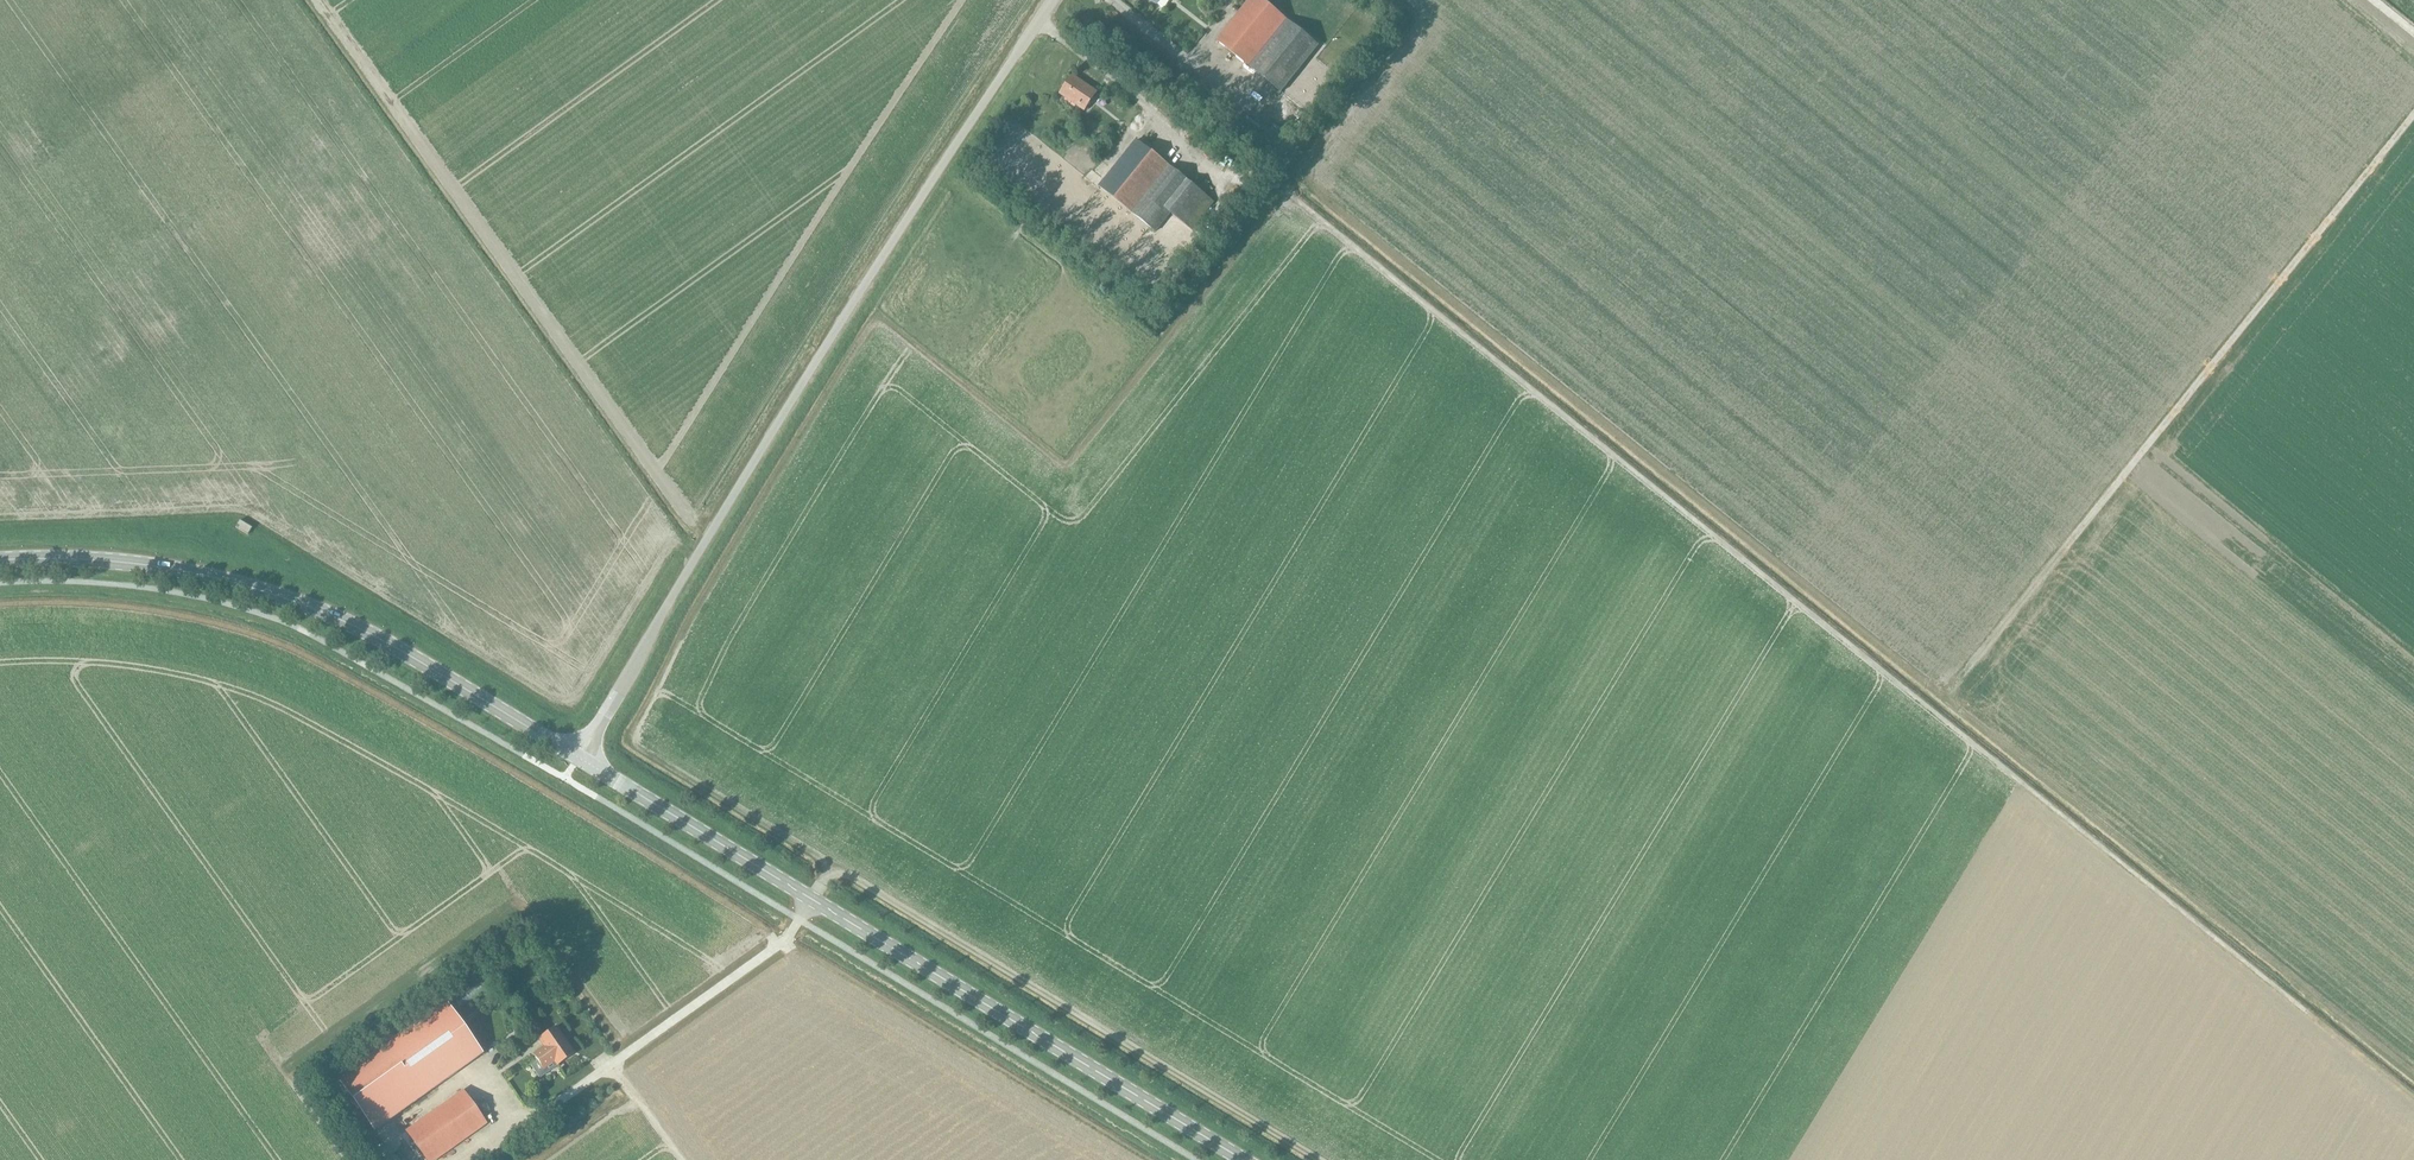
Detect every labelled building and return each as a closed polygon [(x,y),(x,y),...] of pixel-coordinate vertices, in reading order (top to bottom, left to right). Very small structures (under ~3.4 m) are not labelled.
[(1217,41),(1250,67),(1287,21),(1261,0),(1250,0),(1217,41)] [(1287,21),(1250,67),(1281,92),(1319,46),(1287,21)] [(1085,111),(1097,92),(1073,76),(1061,94),(1085,111)] [(1137,140),(1100,187),(1132,212),(1169,166),(1137,140)] [(1169,166),(1132,212),(1157,232),(1171,213),(1192,230),(1215,202),(1169,166)] [(240,521),(236,528),(248,535),(252,528),(240,521)] [(575,766),(569,776),(575,780),(581,770),(575,766)] [(820,884),(817,893),(830,898),(834,888),(820,884)] [(446,1001),(338,1078),(374,1131),(483,1054),(446,1001)] [(534,1055),(543,1069),(554,1061),(557,1065),(574,1053),(556,1027),(539,1039),(544,1047),(534,1055)] [(548,1068),(539,1071),(544,1083),(553,1080),(548,1068)] [(487,1124),(463,1091),(406,1131),(427,1159),(436,1159),(487,1124)]
